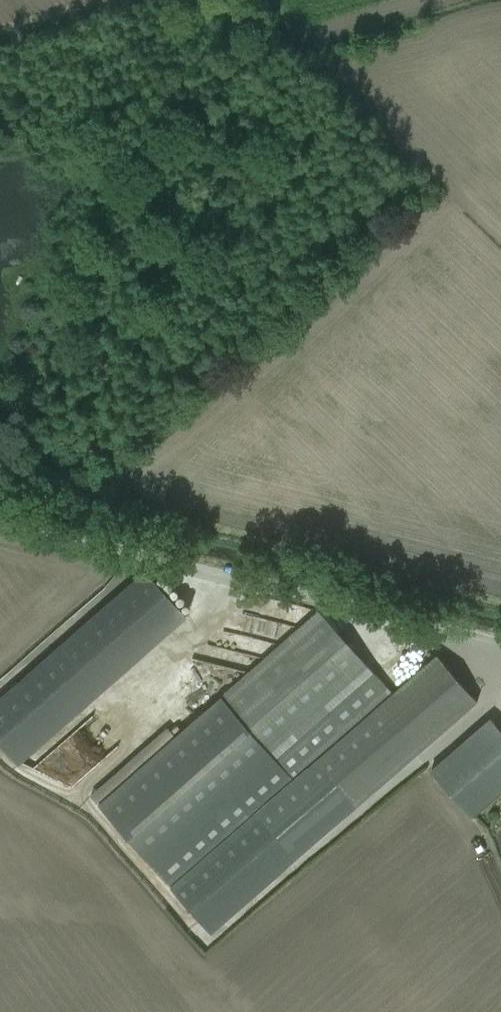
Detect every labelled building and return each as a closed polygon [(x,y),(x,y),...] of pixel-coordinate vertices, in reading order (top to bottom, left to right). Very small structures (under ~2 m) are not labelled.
[(313,763),(393,694),(319,610),(98,805),(171,889),(254,814),(291,781),(313,763)] [(437,656),(393,694),(313,763),(291,781),(254,814),(171,889),(212,934),(295,859),(477,702),(437,656)] [(490,718),(430,770),(471,817),(500,791),(500,730),(490,718)] [(92,721),(49,761),(56,769),(99,728),(92,721)]
